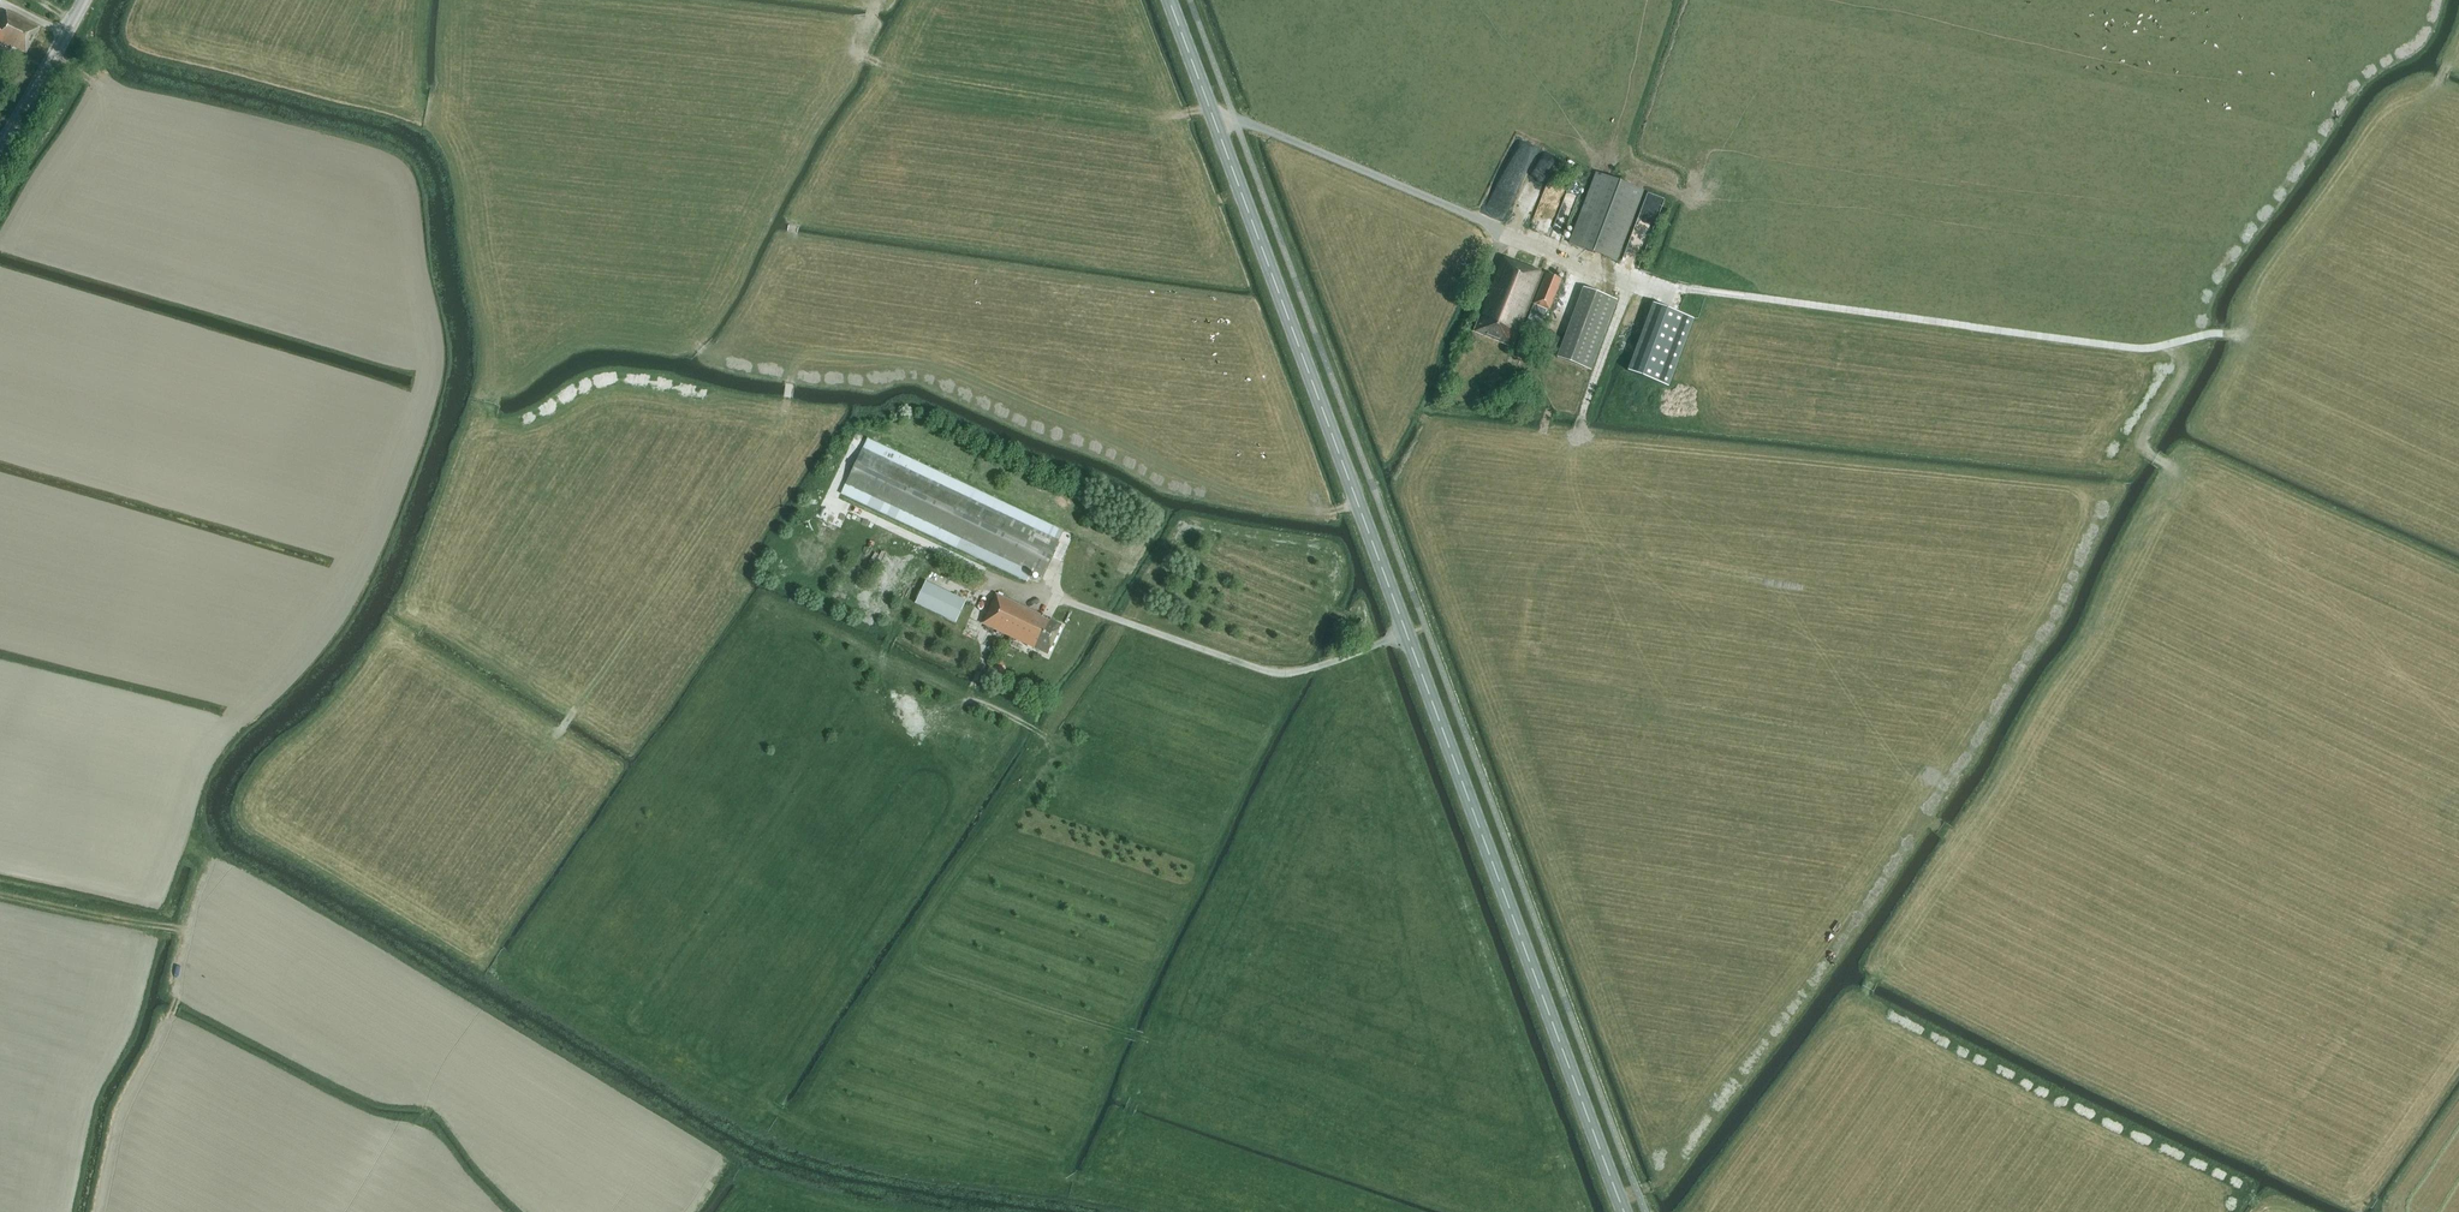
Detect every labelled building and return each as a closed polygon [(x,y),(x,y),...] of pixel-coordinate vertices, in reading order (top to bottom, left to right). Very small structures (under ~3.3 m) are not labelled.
[(12,48),(13,47),(25,53),(38,27),(7,12),(3,19),(2,19),(0,23),(0,42),(12,48)] [(1570,243),(1617,261),(1643,191),(1596,173),(1570,243)] [(1532,174),(1522,205),(1537,209),(1546,178),(1532,174)] [(1662,212),(1667,199),(1651,192),(1645,206),(1662,212)] [(1513,348),(1543,273),(1502,258),(1499,266),(1482,308),(1484,308),(1474,332),(1513,348)] [(1547,275),(1535,304),(1549,310),(1561,281),(1547,275)] [(1557,358),(1591,370),(1617,301),(1583,288),(1557,358)] [(1652,304),(1627,371),(1660,384),(1686,316),(1652,304)] [(1042,576),(1059,541),(1063,532),(867,439),(863,449),(846,484),(841,496),(1026,583),(1032,571),(1042,576)] [(966,601),(926,582),(915,604),(956,623),(966,601)] [(997,595),(983,624),(1048,655),(1062,625),(1051,620),(1050,622),(1042,618),(1042,616),(997,595)] [(1066,622),(1068,617),(1057,612),(1055,617),(1066,622)] [(1335,649),(1340,652),(1344,644),(1338,642),(1335,649)] [(997,664),(989,667),(993,676),(1000,673),(997,664)]
